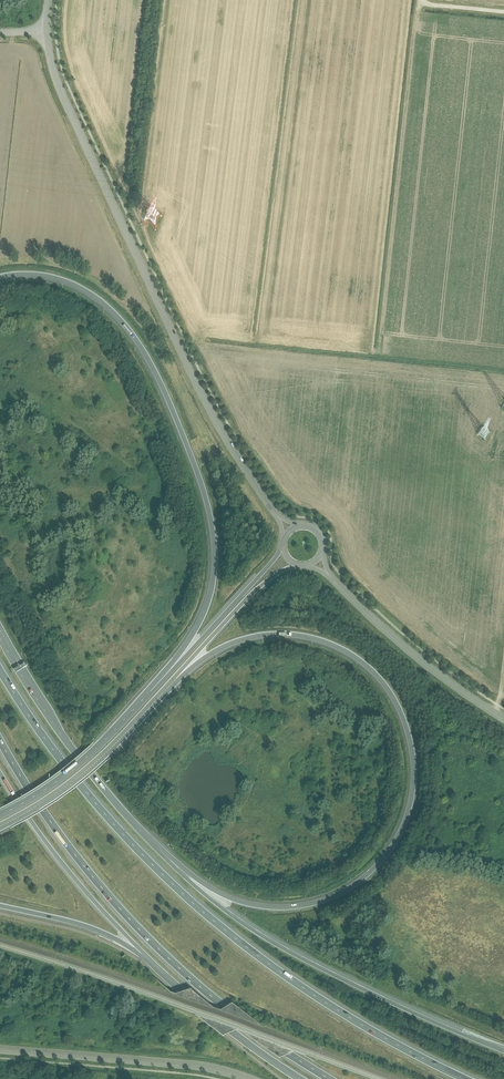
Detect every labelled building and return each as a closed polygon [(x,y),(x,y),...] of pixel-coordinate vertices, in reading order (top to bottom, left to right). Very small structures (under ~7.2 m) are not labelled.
[(150,209),(143,222),(154,228),(161,215),(150,209)]
